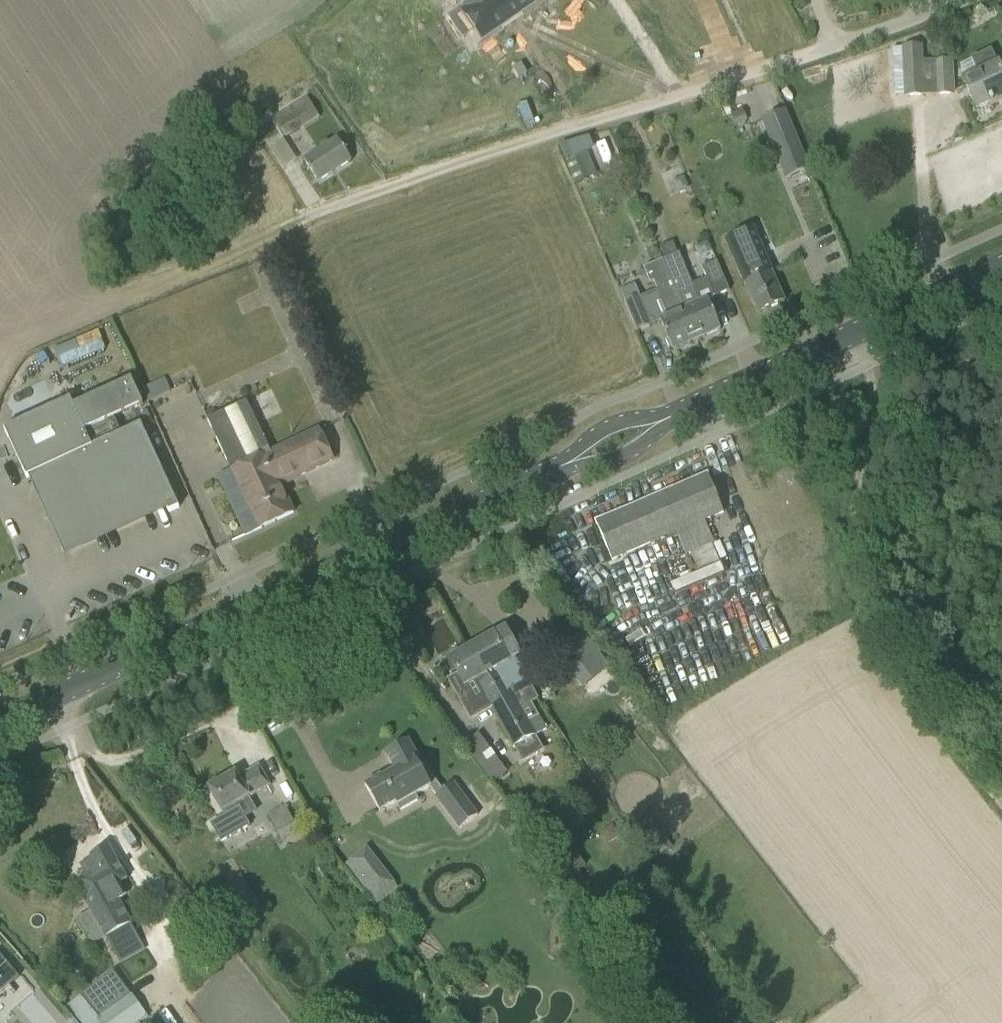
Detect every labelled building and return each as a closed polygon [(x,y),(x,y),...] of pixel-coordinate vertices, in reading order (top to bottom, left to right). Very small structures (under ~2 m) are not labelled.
[(464,12),(470,20),(469,21),(483,40),(540,0),(481,0),(464,12)] [(904,48),(906,98),(923,98),(920,47),(904,48)] [(964,81),(976,109),(989,102),(991,106),(1001,101),(1001,73),(992,51),(971,61),(978,75),(964,81)] [(935,62),(936,95),(952,94),(951,62),(935,62)] [(273,118),(286,139),(318,118),(306,98),(273,118)] [(735,125),(746,121),(742,110),(731,114),(731,115),(735,125)] [(809,170),(785,111),(762,120),(786,179),(809,170)] [(304,160),(307,165),(317,182),(351,161),(338,139),(304,160)] [(558,147),(559,150),(565,164),(581,157),(575,142),(558,147)] [(746,213),(719,224),(758,314),(785,302),(779,289),(788,285),(781,268),(772,272),(746,213)] [(666,261),(678,256),(673,243),(660,248),(666,261)] [(666,261),(663,262),(668,275),(697,340),(721,330),(708,300),(730,290),(717,261),(702,268),(707,279),(693,285),(680,255),(678,256),(666,261)] [(657,291),(640,298),(652,326),(660,322),(661,323),(665,332),(673,351),(697,340),(668,275),(663,262),(644,270),(650,284),(653,282),(657,291)] [(652,326),(639,297),(624,303),(637,332),(652,326)] [(103,331),(55,345),(61,364),(109,350),(103,331)] [(34,475),(67,547),(164,503),(169,512),(179,508),(141,424),(122,433),(115,418),(143,405),(132,380),(74,406),(70,399),(4,430),(26,478),(34,475)] [(293,513),(280,485),(333,460),(318,431),(270,452),(246,402),(207,421),(259,530),(293,513)] [(596,524),(604,542),(612,561),(659,541),(660,545),(678,538),(685,556),(688,555),(696,574),(720,564),(712,545),(713,544),(704,521),(724,513),(708,476),(596,524)] [(494,634),(472,646),(507,709),(510,707),(512,712),(516,710),(519,709),(533,701),(524,684),(529,681),(516,658),(509,662),(509,661),(520,656),(505,630),(495,635),(494,634)] [(591,644),(565,665),(584,688),(610,668),(591,644)] [(453,656),(450,658),(459,675),(452,679),(471,714),(489,705),(513,748),(517,746),(523,758),(539,750),(532,737),(546,730),(531,703),(534,702),(533,701),(519,709),(516,710),(512,712),(510,707),(507,709),(472,646),(463,651),(462,648),(452,653),(453,656)] [(503,768),(478,735),(466,744),(492,778),(503,768)] [(381,776),(365,786),(380,812),(396,803),(400,811),(418,801),(415,796),(430,787),(436,796),(435,797),(460,829),(478,815),(477,814),(485,808),(470,788),(462,794),(453,783),(443,791),(430,774),(424,778),(413,759),(418,757),(408,740),(385,753),(395,770),(382,778),(381,776)] [(235,773),(208,788),(224,816),(210,824),(221,843),(249,826),(237,805),(270,786),(259,767),(238,778),(235,773)] [(296,829),(284,808),(269,816),(281,837),(296,829)] [(615,824),(603,832),(610,843),(622,836),(615,824)] [(130,927),(117,903),(122,901),(114,887),(126,881),(109,849),(93,858),(94,861),(82,867),(88,879),(82,883),(90,898),(85,900),(115,954),(136,942),(128,928),(130,927)] [(381,868),(361,884),(376,903),(396,887),(381,868)] [(241,878),(221,890),(230,904),(249,893),(241,878)] [(4,990),(19,977),(10,967),(0,955),(0,994),(4,990)] [(148,1018),(112,971),(67,1009),(79,1022),(141,1022),(148,1018)]
